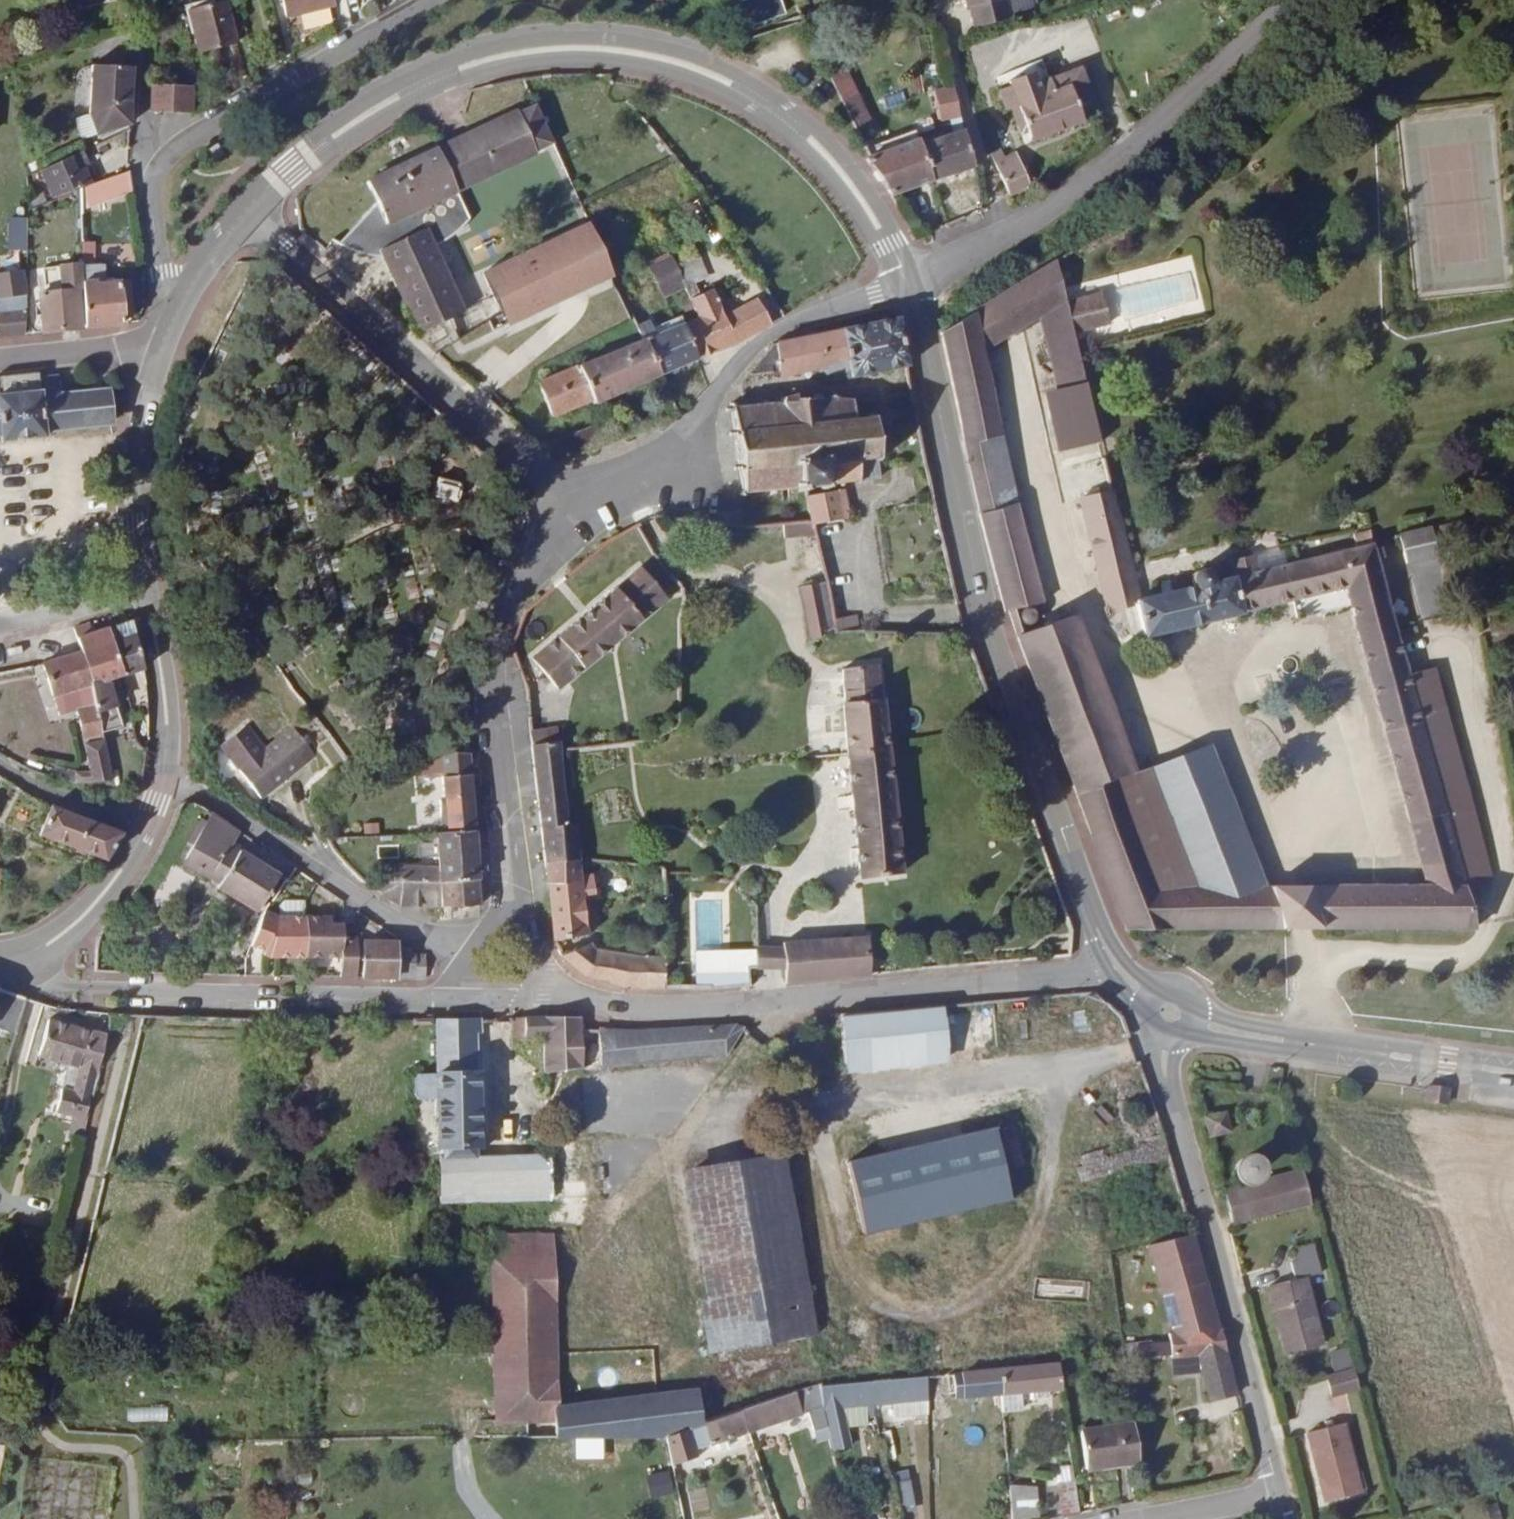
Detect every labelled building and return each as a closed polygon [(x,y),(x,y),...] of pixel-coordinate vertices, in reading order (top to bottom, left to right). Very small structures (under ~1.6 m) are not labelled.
[(333,0),(282,0),(287,18),(335,6),(333,0)] [(777,0),(740,0),(750,27),(782,15),(777,0)] [(1005,0),(999,0),(970,7),(975,28),(1010,19),(1005,0)] [(236,43),(226,1),(188,11),(200,53),(236,43)] [(1033,73),(1008,82),(1010,87),(998,91),(1006,109),(1010,108),(1021,134),(1027,132),(1030,141),(1082,122),(1081,120),(1098,114),(1080,67),(1047,79),(1040,61),(1030,64),(1033,73)] [(90,114),(131,101),(131,79),(132,68),(92,66),(90,114)] [(830,77),(857,132),(873,124),(846,69),(830,77)] [(169,86),(153,86),(152,113),(191,113),(192,87),(189,87),(189,77),(169,77),(169,86)] [(963,132),(953,87),(933,92),(940,121),(951,119),(955,135),(921,146),(932,180),(974,167),(963,132)] [(83,138),(130,125),(131,101),(90,114),(75,119),(83,138)] [(497,121),(520,161),(554,144),(535,104),(497,121)] [(398,227),(395,219),(456,191),(520,161),(497,121),(367,182),(377,202),(390,230),(398,227)] [(921,146),(919,140),(865,159),(890,195),(932,180),(921,146)] [(224,154),(218,144),(204,152),(210,163),(224,154)] [(1001,150),(991,156),(1010,195),(1029,186),(1027,182),(1033,179),(1027,166),(1021,169),(1015,152),(1005,158),(1001,150)] [(92,184),(82,164),(86,162),(81,152),(42,170),(55,198),(79,189),(92,184)] [(39,168),(36,162),(29,165),(32,171),(39,168)] [(132,192),(130,171),(92,184),(79,189),(80,211),(132,192)] [(379,251),(426,229),(434,246),(449,238),(459,230),(470,220),(456,191),(395,219),(398,227),(390,230),(377,202),(339,244),(353,251),(367,256),(383,258),(379,251)] [(46,202),(42,193),(30,198),(31,207),(46,202)] [(613,275),(589,225),(484,275),(502,314),(506,323),(507,325),(613,275)] [(434,246),(426,229),(379,251),(383,258),(418,334),(465,311),(434,246)] [(122,317),(118,283),(103,284),(102,265),(95,265),(95,244),(81,244),(82,264),(83,289),(85,328),(123,324),(122,317)] [(685,286),(676,267),(669,254),(648,264),(663,297),(685,286)] [(686,288),(692,284),(707,277),(697,257),(676,267),(685,286),(686,288)] [(1055,261),(973,313),(982,352),(1040,316),(1064,299),(1055,261)] [(81,328),(77,290),(83,289),(82,264),(42,268),(45,293),(39,294),(43,332),(52,331),(81,328)] [(22,271),(0,275),(0,313),(14,311),(26,310),(25,295),(22,271)] [(133,316),(129,282),(118,283),(122,317),(133,316)] [(692,284),(686,288),(691,299),(695,306),(700,317),(717,351),(736,344),(770,324),(756,299),(724,317),(721,309),(712,290),(698,296),(692,284)] [(1109,324),(1101,294),(1065,303),(1072,333),(1109,324)] [(695,306),(691,299),(681,303),(685,311),(695,306)] [(1059,390),(1085,384),(1072,333),(1065,303),(1064,299),(1040,316),(1059,390)] [(24,334),(26,310),(14,311),(0,313),(0,337),(24,334)] [(973,313),(941,333),(964,446),(1001,437),(982,352),(973,313)] [(506,323),(502,314),(490,320),(494,329),(506,323)] [(700,317),(684,325),(698,359),(717,351),(700,317)] [(907,366),(897,318),(771,345),(748,373),(750,376),(778,373),(817,366),(820,378),(826,382),(907,366)] [(698,359),(684,325),(681,319),(674,322),(677,328),(656,336),(650,323),(637,328),(643,341),(645,340),(661,374),(698,359)] [(82,335),(127,329),(126,324),(82,330),(82,335)] [(594,404),(661,374),(645,340),(643,341),(539,383),(552,416),(593,400),(594,404)] [(45,431),(81,427),(78,394),(61,396),(59,376),(39,378),(38,373),(0,377),(0,435),(1,435),(2,442),(40,438),(45,437),(45,431)] [(1099,443),(1085,384),(1059,390),(1067,421),(1071,420),(1078,447),(1099,443)] [(111,424),(107,391),(78,394),(81,427),(111,424)] [(764,406),(735,408),(734,403),(731,404),(732,408),(727,409),(727,412),(732,412),(735,432),(730,433),(731,437),(736,436),(740,467),(735,467),(735,471),(740,471),(744,490),(741,494),(743,496),(746,492),(772,490),(772,495),(775,494),(775,490),(799,488),(799,492),(804,491),(804,487),(821,485),(821,489),(826,489),(825,484),(839,483),(840,487),(843,487),(842,482),(857,481),(860,484),(862,481),(861,480),(880,478),(877,457),(882,456),(882,452),(877,452),(873,423),(878,422),(878,418),(873,419),(873,413),(869,414),(869,419),(853,421),(852,401),(836,400),(838,396),(834,394),(832,398),(819,400),(819,395),(814,395),(814,399),(795,400),(795,395),(790,395),(790,397),(782,398),(780,404),(767,406),(767,400),(763,401),(764,406)] [(979,514),(1016,504),(1001,437),(964,446),(979,514)] [(844,490),(806,497),(812,525),(849,517),(844,490)] [(1194,587),(1138,601),(1111,491),(1080,499),(1105,600),(1115,609),(1136,604),(1144,637),(1242,614),(1241,613),(1346,587),(1428,886),(1313,886),(1323,930),(1476,928),(1466,885),(1408,678),(1372,544),(1370,532),(1354,535),(1357,549),(1258,573),(1255,557),(1229,563),(1233,578),(1213,583),(1213,581),(1213,578),(1211,576),(1210,574),(1208,572),(1206,571),(1203,570),(1200,570),(1198,571),(1195,572),(1194,574),(1192,576),(1192,578),(1192,581),(1192,584),(1193,586),(1194,587)] [(979,514),(1005,612),(1042,604),(1016,504),(979,514)] [(1439,560),(1431,532),(1401,540),(1410,568),(1439,560)] [(665,599),(639,568),(532,658),(558,689),(665,599)] [(798,587),(810,643),(835,628),(834,620),(827,582),(798,587)] [(834,620),(835,628),(836,633),(858,632),(856,616),(834,620)] [(1074,616),(1018,637),(1077,796),(1113,783),(1134,777),(1074,616)] [(119,625),(108,629),(124,675),(144,670),(135,629),(133,621),(119,625)] [(124,675),(108,629),(92,633),(89,624),(74,629),(82,652),(90,683),(97,712),(116,706),(108,680),(124,675)] [(90,683),(82,652),(44,663),(60,717),(77,711),(78,716),(97,712),(90,683)] [(848,754),(887,749),(878,665),(843,669),(845,703),(843,703),(848,754)] [(1435,671),(1408,678),(1466,885),(1491,878),(1435,671)] [(122,727),(116,706),(97,712),(99,720),(107,752),(110,751),(108,742),(110,741),(108,731),(122,727)] [(52,779),(76,783),(111,781),(107,752),(99,720),(97,712),(78,716),(89,772),(75,773),(55,768),(52,779)] [(293,728),(265,749),(247,725),(220,746),(261,799),(316,756),(293,728)] [(531,746),(558,741),(557,729),(530,732),(531,746)] [(558,741),(531,746),(534,768),(538,802),(541,827),(544,856),(545,864),(578,862),(574,825),(566,825),(558,741)] [(901,874),(887,749),(848,754),(860,879),(901,874)] [(441,752),(424,760),(426,778),(442,777),(443,799),(439,800),(441,824),(435,826),(436,834),(475,831),(471,791),(471,784),(469,754),(441,752)] [(1263,887),(1209,755),(1134,777),(1113,783),(1151,887),(1191,887),(1263,887)] [(1151,887),(1113,783),(1077,796),(1128,929),(1166,928),(1151,887)] [(121,834),(51,807),(40,835),(105,860),(121,834)] [(279,876),(232,846),(240,833),(211,814),(206,821),(193,846),(185,859),(201,868),(199,872),(219,883),(216,888),(256,913),(279,876)] [(193,846),(206,821),(202,819),(188,843),(193,846)] [(475,831),(436,834),(439,868),(392,867),(393,882),(440,883),(478,880),(476,856),(475,831)] [(579,876),(578,862),(545,864),(548,889),(552,929),(553,942),(587,935),(583,901),(599,898),(598,887),(593,888),(592,884),(598,883),(596,873),(579,876)] [(440,883),(442,907),(459,906),(480,905),(478,880),(440,883)] [(393,882),(384,882),(382,894),(400,906),(442,907),(440,883),(393,882)] [(1313,886),(1272,887),(1281,929),(1323,930),(1313,886)] [(1191,887),(1151,887),(1166,928),(1281,929),(1272,887),(1263,887),(1191,887)] [(264,913),(261,917),(250,947),(265,951),(264,955),(270,957),(306,957),(306,917),(306,902),(284,901),(279,906),(279,919),(264,913)] [(331,925),(331,917),(306,917),(306,957),(341,958),(341,978),(356,978),(357,937),(342,937),(343,925),(331,925)] [(664,938),(663,918),(649,919),(650,938),(664,938)] [(782,943),(784,984),(870,979),(865,938),(782,943)] [(397,949),(397,943),(364,943),(363,977),(380,978),(396,978),(397,949)] [(590,943),(561,956),(562,958),(569,963),(585,977),(629,989),(663,989),(664,958),(643,957),(595,949),(590,943)] [(416,956),(416,950),(397,949),(396,978),(416,979),(416,956)] [(696,989),(709,989),(750,986),(748,969),(756,969),(755,950),(695,952),(696,989)] [(416,979),(425,979),(426,956),(416,956),(416,979)] [(14,1036),(25,999),(11,993),(0,989),(0,1031),(14,1036)] [(944,1008),(841,1018),(848,1074),(950,1063),(944,1008)] [(580,1030),(581,1018),(547,1017),(513,1018),(513,1037),(544,1036),(545,1073),(638,1062),(635,1032),(580,1030)] [(97,1073),(106,1036),(48,1020),(39,1056),(80,1068),(97,1073)] [(437,1099),(438,1148),(443,1147),(473,1146),(478,1146),(475,1020),(436,1020),(437,1075),(418,1074),(414,1079),(415,1095),(419,1099),(437,1099)] [(635,1032),(638,1062),(727,1054),(743,1029),(735,1026),(635,1032)] [(86,1119),(97,1073),(80,1068),(74,1091),(62,1088),(56,1112),(86,1119)] [(1012,1099),(860,1132),(874,1197),(1026,1163),(1012,1099)] [(1225,1113),(1205,1118),(1210,1136),(1229,1131),(1225,1113)] [(589,1198),(585,1141),(549,1141),(550,1156),(552,1199),(589,1198)] [(443,1147),(443,1157),(473,1157),(473,1146),(443,1147)] [(1229,1175),(1253,1175),(1253,1150),(1228,1150),(1229,1175)] [(440,1202),(552,1199),(550,1156),(439,1159),(440,1202)] [(814,1336),(782,1158),(687,1174),(715,1326),(770,1315),(775,1343),(814,1336)] [(1311,1204),(1302,1170),(1224,1190),(1232,1224),(1311,1204)] [(1225,1349),(1192,1235),(1149,1246),(1174,1334),(1169,1334),(1171,1358),(1198,1355),(1225,1349)] [(492,1261),(498,1423),(555,1421),(556,1438),(666,1437),(701,1425),(696,1390),(557,1407),(552,1237),(491,1236),(492,1261)] [(1317,1256),(1314,1245),(1293,1251),(1296,1262),(1317,1256)] [(1305,1278),(1322,1273),(1317,1256),(1296,1262),(1291,1263),(1295,1279),(1269,1286),(1286,1355),(1322,1345),(1305,1278)] [(1040,1284),(1040,1297),(1082,1298),(1082,1285),(1040,1284)] [(775,1343),(770,1315),(715,1326),(706,1327),(710,1354),(775,1343)] [(1355,1369),(1349,1348),(1332,1354),(1337,1374),(1352,1370),(1355,1369)] [(1237,1395),(1225,1349),(1198,1355),(1210,1401),(1237,1395)] [(1037,1391),(1048,1390),(1061,1389),(1058,1365),(999,1370),(1001,1395),(1002,1412),(1022,1410),(1020,1392),(1037,1391)] [(999,1370),(953,1374),(955,1399),(1001,1395),(999,1370)] [(1337,1374),(1327,1377),(1333,1396),(1357,1389),(1352,1370),(1337,1374)] [(926,1377),(872,1382),(873,1406),(893,1404),(894,1418),(928,1415),(926,1377)] [(873,1406),(872,1382),(831,1385),(820,1387),(823,1411),(830,1439),(832,1451),(851,1448),(846,1428),(867,1426),(867,1417),(874,1417),(873,1406)] [(819,1384),(741,1411),(748,1433),(808,1413),(816,1443),(830,1439),(823,1411),(820,1387),(819,1384)] [(1049,1398),(1048,1390),(1037,1391),(1037,1399),(1049,1398)] [(166,1422),(166,1408),(126,1408),(126,1423),(166,1422)] [(701,1425),(666,1437),(672,1466),(698,1458),(696,1450),(715,1444),(718,1452),(729,1448),(727,1440),(748,1433),(741,1411),(701,1425)] [(1139,1461),(1134,1424),(1080,1432),(1085,1470),(1139,1461)] [(1360,1493),(1342,1425),(1308,1434),(1325,1501),(1360,1493)] [(1079,1514),(1072,1466),(1060,1467),(1061,1476),(1057,1476),(1063,1517),(1079,1514)] [(906,1468),(890,1472),(900,1513),(916,1509),(906,1468)] [(667,1470),(646,1475),(651,1497),(672,1491),(667,1470)] [(1036,1487),(1009,1487),(1012,1518),(1033,1518),(1038,1518),(1036,1487)]
